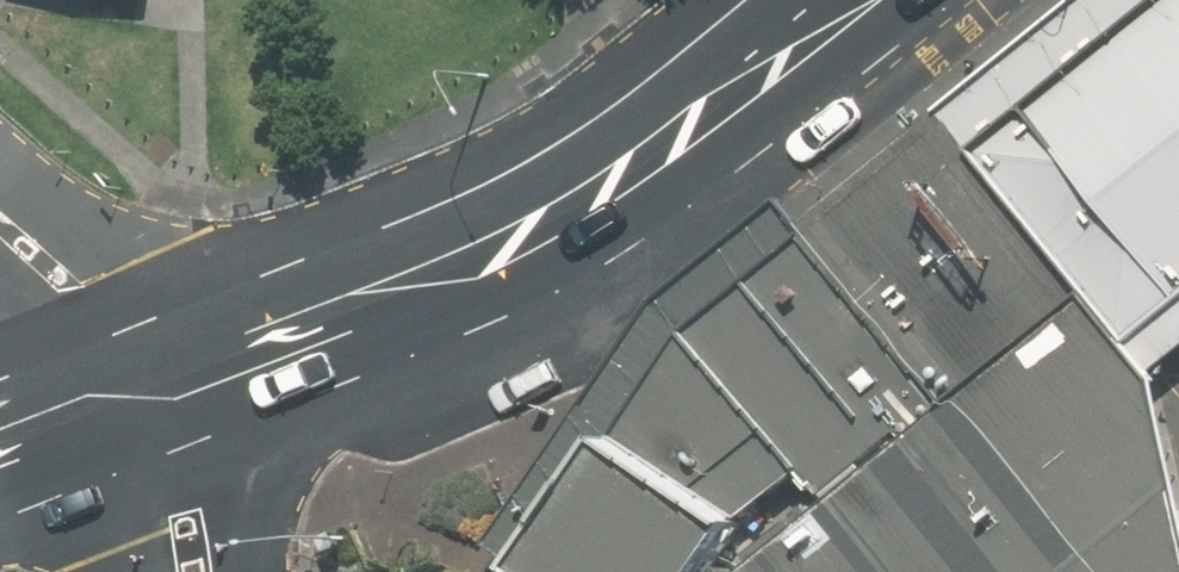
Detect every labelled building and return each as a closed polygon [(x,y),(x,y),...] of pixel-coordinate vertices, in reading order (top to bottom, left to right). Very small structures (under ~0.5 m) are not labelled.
[(986,147),(1144,334),(1178,307),(1178,0),(1163,0),(986,147)] [(964,394),(1099,284),(965,132),(829,241),(964,394)] [(964,394),(829,241),(704,342),(809,470),(840,496),(964,394)] [(1099,284),(964,394),(840,496),(751,571),(1178,571),(1178,489),(1143,338),(1099,284)] [(809,470),(704,342),(671,371),(622,443),(748,526),(809,470)] [(748,526),(622,443),(530,571),(716,571),(748,526)]
